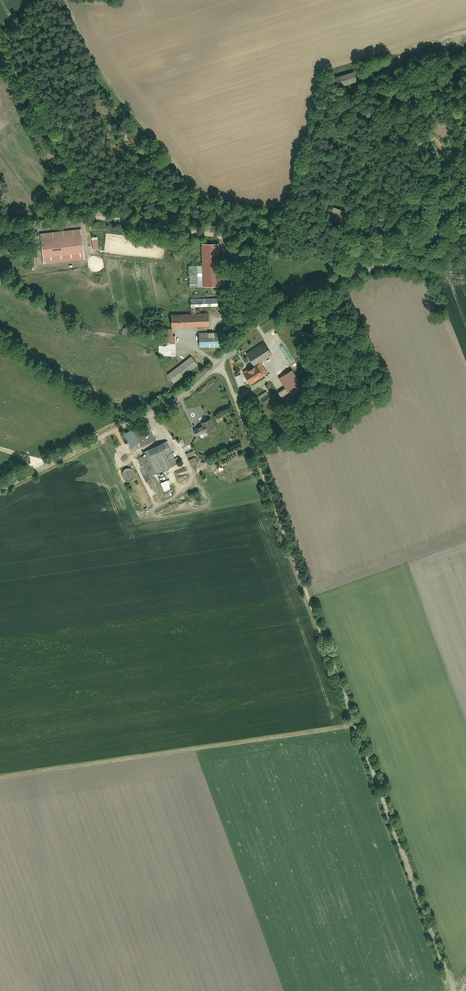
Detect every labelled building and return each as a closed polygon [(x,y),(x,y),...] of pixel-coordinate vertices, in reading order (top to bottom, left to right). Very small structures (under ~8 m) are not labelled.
[(336,77),(339,89),(358,84),(355,72),(336,77)] [(348,212),(333,208),(330,220),(344,224),(348,212)] [(41,237),(43,258),(86,254),(84,233),(41,237)] [(190,266),(191,288),(220,287),(220,243),(202,243),(202,266),(190,266)] [(219,295),(191,296),(192,307),(219,306),(219,295)] [(171,312),(172,329),(214,326),(213,310),(171,312)] [(199,335),(200,347),(224,346),(223,334),(199,335)] [(159,356),(177,356),(176,336),(166,336),(166,346),(159,346),(159,356)] [(264,342),(251,350),(248,345),(241,348),(245,355),(251,365),(271,353),(264,342)] [(191,357),(167,376),(173,384),(197,365),(191,357)] [(243,373),(251,384),(266,374),(259,363),(243,373)] [(294,369),(279,378),(291,397),(305,388),(294,369)] [(242,375),(236,377),(239,385),(244,384),(242,375)] [(285,389),(279,392),(285,400),(290,397),(285,389)] [(198,423),(201,428),(194,431),(196,436),(203,433),(204,435),(213,431),(207,418),(198,423)] [(148,423),(124,435),(132,450),(155,439),(148,423)] [(146,457),(142,459),(150,477),(155,475),(155,476),(179,464),(168,442),(144,453),(146,457)] [(183,449),(187,458),(198,453),(194,445),(183,449)] [(123,473),(123,478),(126,481),(130,482),(134,479),(136,476),(135,471),(132,469),(127,468),(125,469),(123,473)]
